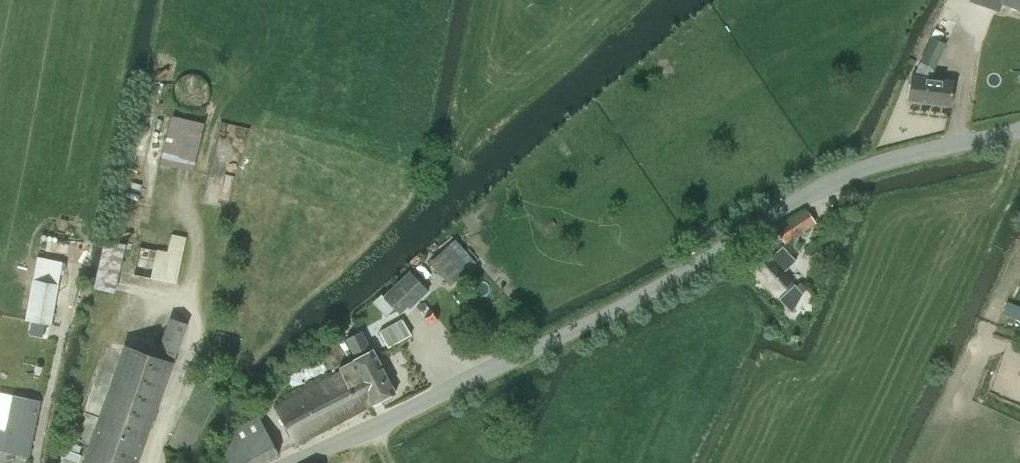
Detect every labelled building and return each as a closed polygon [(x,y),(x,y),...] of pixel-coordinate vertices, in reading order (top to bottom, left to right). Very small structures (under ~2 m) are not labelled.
[(970,0),(999,10),(1001,3),(1019,9),(1019,0),(970,0)] [(928,42),(919,59),(933,67),(942,49),(928,42)] [(950,104),(953,82),(910,77),(907,99),(950,104)] [(192,171),(204,124),(172,116),(160,163),(192,171)] [(223,147),(244,150),(247,126),(226,123),(223,147)] [(793,237),(815,223),(807,212),(786,226),(793,237)] [(167,251),(139,245),(133,274),(176,284),(185,239),(170,235),(167,251)] [(114,291),(125,245),(105,240),(94,287),(114,291)] [(471,267),(460,255),(449,243),(429,262),(450,285),(471,267)] [(768,256),(753,270),(776,296),(779,293),(782,296),(779,300),(792,313),(803,293),(792,282),(783,272),(796,260),(783,246),(770,258),(768,256)] [(410,271),(383,296),(400,314),(408,307),(407,306),(426,288),(410,271)] [(50,324),(57,289),(33,284),(26,319),(50,324)] [(186,324),(170,319),(157,356),(126,344),(83,462),(137,462),(173,363),(186,324)] [(402,320),(380,332),(388,347),(410,335),(402,320)] [(361,330),(346,339),(356,358),(350,361),(373,404),(381,400),(386,402),(392,398),(394,393),(396,392),(371,346),(370,347),(361,330)] [(341,372),(276,406),(296,444),(372,404),(373,404),(350,361),(339,367),(341,372)] [(28,456),(39,401),(13,396),(6,432),(0,430),(0,450),(28,456)] [(225,454),(229,462),(261,462),(279,454),(259,416),(239,426),(225,454)] [(491,441),(500,434),(493,425),(484,431),(491,441)] [(61,462),(78,462),(81,455),(66,449),(61,462)]
